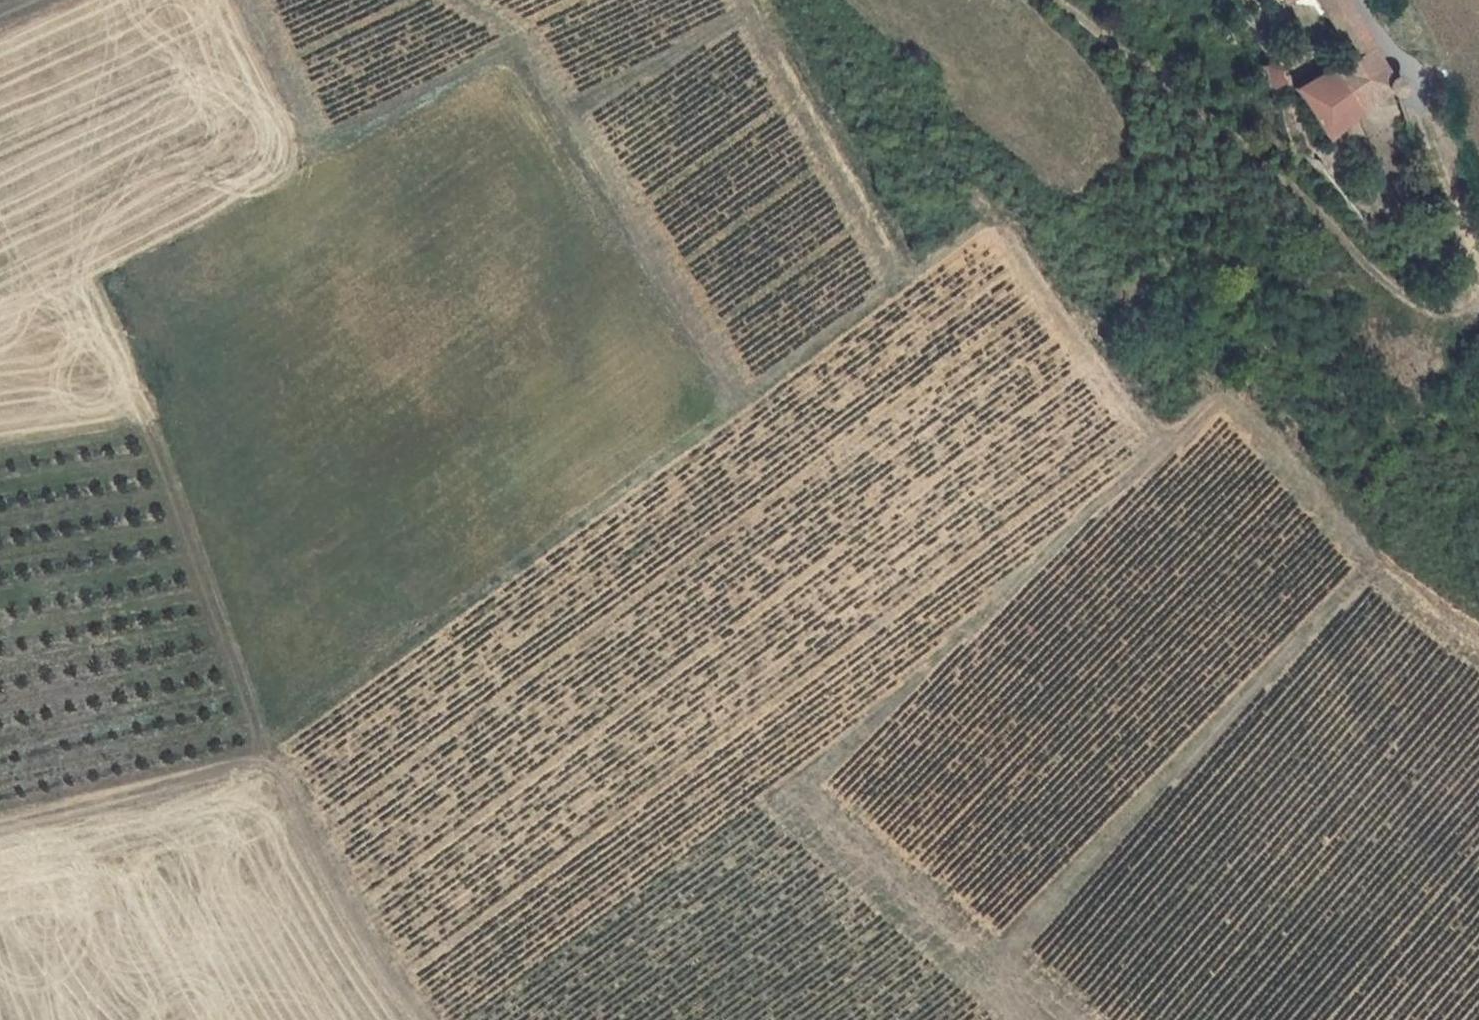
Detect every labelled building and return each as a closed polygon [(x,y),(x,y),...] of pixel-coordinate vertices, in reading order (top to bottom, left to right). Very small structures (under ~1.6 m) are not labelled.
[(1346,57),(1368,46),(1342,0),(1315,0),(1323,15),(1321,17),(1331,35),(1333,33),(1346,57)] [(1368,46),(1346,57),(1325,69),(1355,114),(1384,93),(1382,90),(1381,86),(1383,82),(1385,80),(1388,79),(1368,46)] [(1264,87),(1268,85),(1278,80),(1269,63),(1256,69),(1264,87)] [(1355,114),(1325,69),(1290,89),(1321,139),(1355,114)] [(1391,79),(1388,79),(1385,80),(1383,82),(1381,86),(1382,90),(1384,93),(1386,94),(1389,96),(1393,96),(1397,94),(1399,91),(1400,87),(1399,83),(1396,80),(1391,79)]
